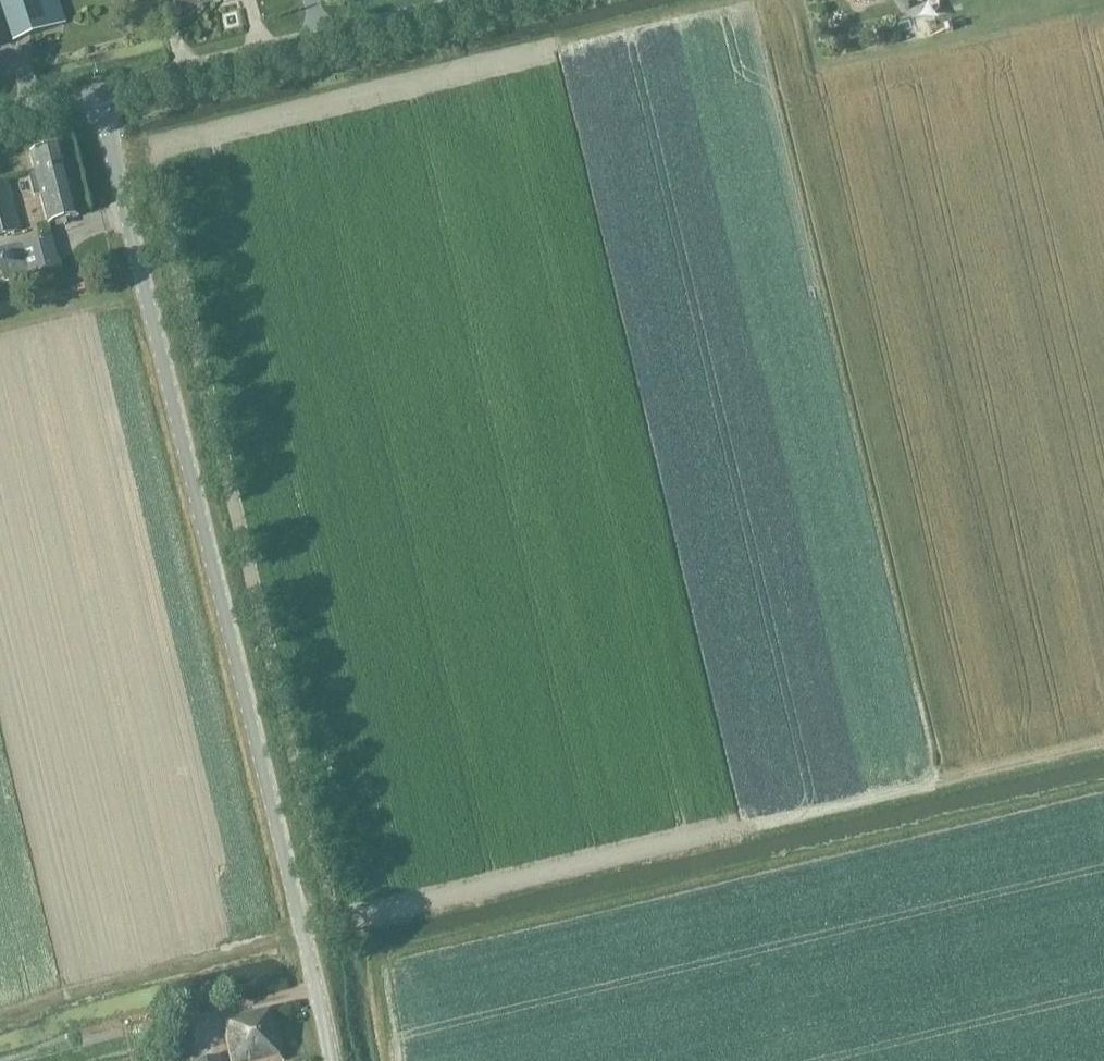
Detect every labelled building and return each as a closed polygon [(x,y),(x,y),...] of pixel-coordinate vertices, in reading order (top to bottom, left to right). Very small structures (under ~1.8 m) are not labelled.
[(55,0),(0,0),(0,4),(13,42),(47,30),(46,28),(62,22),(55,0)] [(214,0),(172,0),(175,12),(214,1),(214,0)] [(29,156),(33,170),(26,172),(32,198),(39,196),(46,228),(76,221),(59,149),(29,156)] [(19,232),(6,182),(0,183),(0,237),(19,232)] [(50,237),(22,245),(5,250),(13,280),(30,275),(30,276),(58,268),(50,237)] [(93,279),(107,275),(103,261),(89,265),(93,279)] [(224,1020),(225,1021),(222,1022),(231,1060),(281,1060),(269,1010),(224,1020)]
